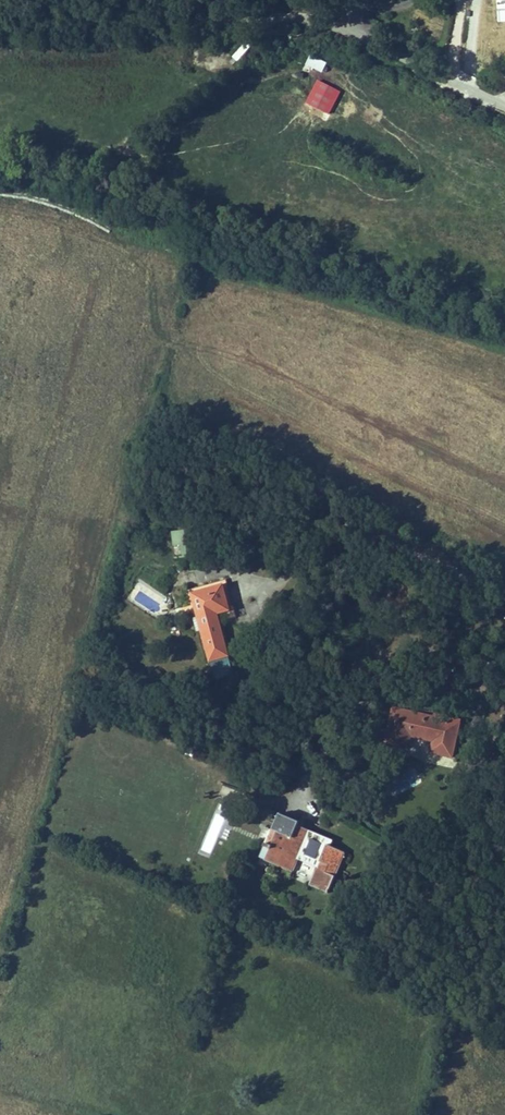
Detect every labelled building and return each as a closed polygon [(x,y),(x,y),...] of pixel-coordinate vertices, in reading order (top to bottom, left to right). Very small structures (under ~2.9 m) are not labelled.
[(246,41),(232,55),(238,60),(251,46),(246,41)] [(316,80),(306,103),(331,114),(342,89),(319,79),(327,60),(310,53),(304,66),(308,68),(305,75),(316,80)] [(183,557),(192,556),(190,531),(173,532),(175,545),(182,544),(183,557)] [(191,589),(193,595),(222,587),(228,610),(216,613),(218,621),(235,617),(226,580),(191,589)] [(202,630),(210,660),(227,656),(218,621),(216,613),(228,610),(222,587),(193,595),(199,617),(202,630)] [(197,632),(202,630),(199,617),(193,619),(197,632)] [(211,663),(215,678),(232,673),(228,659),(211,663)] [(158,670),(153,676),(160,681),(165,676),(158,670)] [(414,713),(409,735),(433,741),(431,752),(452,757),(460,724),(414,713)] [(219,794),(232,799),(235,791),(223,785),(219,794)] [(213,813),(202,852),(212,855),(223,816),(213,813)] [(279,813),(272,830),(276,832),(270,845),(266,844),(260,858),(265,860),(292,872),(298,858),(317,866),(314,875),(317,876),(312,887),(328,893),(338,868),(334,866),(340,851),(306,836),(305,840),(294,835),(295,832),(299,822),(279,813)] [(276,832),(272,830),(266,844),(270,845),(276,832)] [(334,866),(338,868),(345,853),(340,851),(334,866)] [(457,883),(459,872),(446,870),(444,880),(457,883)]
